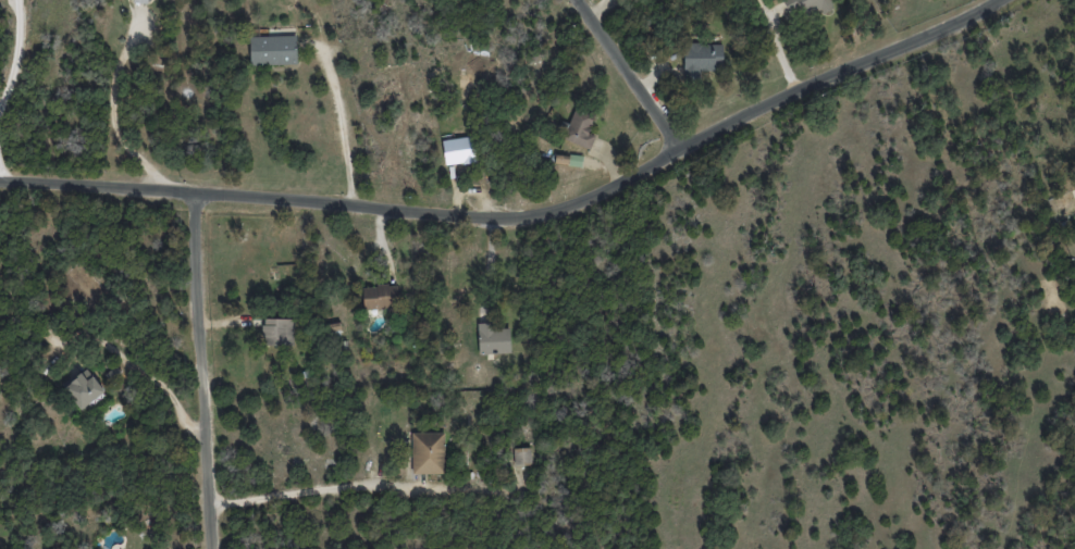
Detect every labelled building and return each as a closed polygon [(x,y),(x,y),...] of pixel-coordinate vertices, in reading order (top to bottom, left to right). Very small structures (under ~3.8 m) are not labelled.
[(802,16),(819,7),(822,13),(835,7),(832,0),(795,0),(802,16)] [(297,64),(296,27),(266,28),(267,37),(249,37),(250,65),(297,64)] [(723,69),(722,43),(683,44),(684,78),(697,78),(697,70),(723,69)] [(590,149),(595,135),(588,132),(594,115),(574,108),(568,127),(560,124),(556,137),(590,149)] [(441,141),(445,164),(472,160),(468,136),(441,141)] [(362,286),(363,308),(398,307),(397,285),(362,286)] [(294,319),(263,318),(262,345),(294,346),(294,319)] [(477,326),(478,354),(511,353),(510,325),(477,326)] [(62,387),(81,411),(105,391),(86,367),(62,387)] [(444,432),(411,433),(412,474),(444,473),(444,432)] [(530,447),(513,448),(514,466),(531,465),(530,447)]
